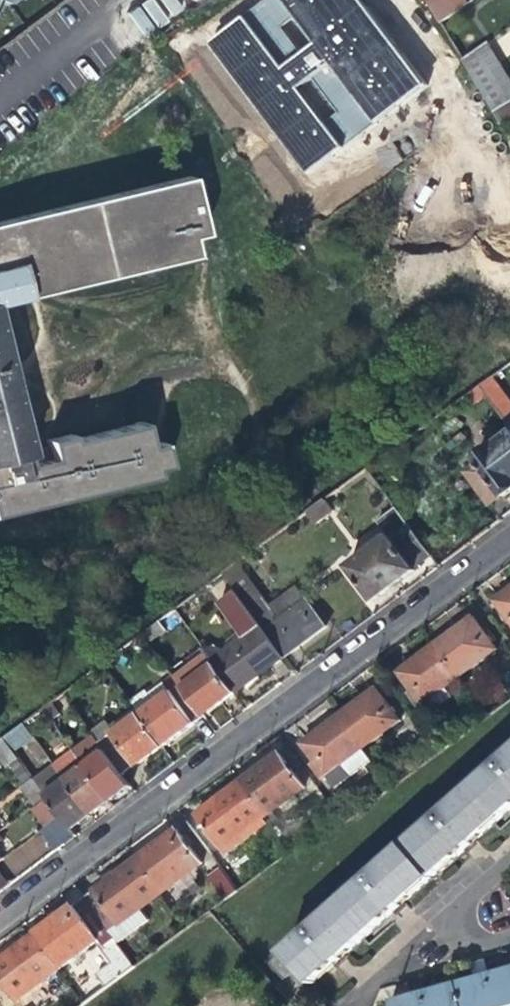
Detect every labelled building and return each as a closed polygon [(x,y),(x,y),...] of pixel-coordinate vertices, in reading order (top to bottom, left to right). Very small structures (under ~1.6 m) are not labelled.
[(128,12),(143,36),(184,10),(178,0),(146,0),(128,12)] [(355,0),(258,0),(201,42),(301,175),(420,86),(355,0)] [(439,21),(466,2),(464,0),(426,0),(439,21)] [(463,62),(494,113),(509,104),(509,80),(488,44),(463,62)] [(27,393),(20,361),(13,361),(2,310),(28,304),(198,263),(193,243),(209,239),(195,183),(0,230),(0,522),(158,482),(157,476),(173,472),(169,453),(155,453),(151,430),(79,448),(77,442),(54,447),(60,465),(33,471),(32,464),(38,463),(35,451),(20,396),(27,393)] [(480,385),(487,395),(509,427),(509,401),(492,376),(480,385)] [(475,404),(487,395),(480,385),(467,395),(475,404)] [(476,460),(478,463),(466,472),(490,504),(502,496),(503,498),(509,493),(509,435),(476,460)] [(324,497),(307,510),(317,525),(335,512),(324,497)] [(378,528),(387,540),(389,538),(391,540),(409,527),(398,512),(378,528)] [(431,557),(409,527),(391,540),(389,538),(387,540),(349,568),(374,603),(395,587),(414,573),(413,571),(431,557)] [(224,572),(236,590),(284,659),(310,640),(326,629),(297,588),(282,599),(292,614),(282,622),(266,599),(238,561),(224,572)] [(246,638),(212,662),(235,695),(264,674),(284,659),(236,590),(220,602),(246,638)] [(495,601),(509,622),(509,590),(495,601)] [(277,591),(266,599),(282,622),(292,614),(282,599),(277,591)] [(183,621),(175,609),(144,632),(150,642),(165,631),(172,632),(183,624),(183,621)] [(457,630),(434,647),(458,679),(495,652),(471,619),(457,630)] [(124,647),(112,656),(114,660),(118,664),(130,655),(124,647)] [(447,687),(458,679),(434,647),(413,662),(397,674),(421,706),(431,698),(438,708),(453,696),(447,687)] [(173,676),(182,688),(202,719),(220,706),(235,695),(212,662),(203,649),(171,672),(173,676)] [(114,660),(112,656),(103,662),(106,666),(114,660)] [(130,702),(139,714),(162,748),(180,735),(202,719),(182,688),(173,676),(163,683),(169,691),(154,702),(146,691),(130,702)] [(163,683),(148,693),(154,702),(169,691),(163,683)] [(359,703),(337,719),(361,751),(399,722),(375,691),(359,703)] [(97,744),(121,778),(148,759),(162,748),(139,714),(97,744)] [(342,765),(361,751),(337,719),(319,732),(300,746),(334,791),(351,778),(342,765)] [(33,737),(23,723),(3,738),(12,752),(33,737)] [(16,757),(12,752),(3,738),(0,740),(0,752),(8,764),(16,757)] [(73,753),(107,802),(116,795),(127,787),(121,778),(97,744),(93,738),(73,753)] [(22,747),(35,767),(48,759),(35,739),(22,747)] [(53,767),(88,817),(99,808),(107,802),(73,753),(70,749),(51,763),(53,767)] [(370,763),(361,751),(342,765),(351,778),(370,763)] [(262,767),(238,785),(264,820),(270,828),(278,821),(272,813),(304,790),(278,756),(262,767)] [(403,850),(431,881),(466,850),(509,812),(509,757),(403,850)] [(19,782),(30,774),(17,758),(6,766),(19,782)] [(79,823),(88,817),(53,767),(34,781),(46,799),(59,817),(68,831),(79,823)] [(22,786),(36,806),(46,799),(34,781),(32,779),(22,786)] [(212,858),(264,820),(238,785),(212,805),(187,824),(212,858)] [(30,810),(43,829),(59,817),(46,799),(36,806),(30,810)] [(38,832),(54,853),(73,838),(68,831),(59,817),(43,829),(38,832)] [(154,848),(135,862),(160,896),(201,866),(176,832),(154,848)] [(403,850),(286,952),(299,966),(314,982),(347,954),(408,900),(431,881),(403,850)] [(119,927),(150,904),(160,896),(135,862),(112,880),(84,900),(93,913),(135,968),(145,961),(129,939),(119,927)] [(224,902),(237,892),(221,870),(208,880),(224,902)] [(110,987),(135,968),(93,913),(84,900),(53,923),(32,939),(58,972),(98,942),(114,963),(100,974),(110,987)] [(159,915),(150,904),(119,927),(129,939),(159,915)] [(58,972),(32,939),(6,958),(0,963),(0,983),(15,1004),(58,972)] [(285,978),(299,966),(286,952),(273,964),(285,978)] [(489,976),(497,1005),(509,1005),(509,970),(505,971),(489,976)] [(489,976),(473,980),(456,984),(462,1005),(497,1005),(489,976)] [(423,993),(427,1005),(462,1005),(456,984),(439,989),(423,993)] [(423,993),(400,999),(391,1002),(392,1005),(427,1005),(423,993)]
